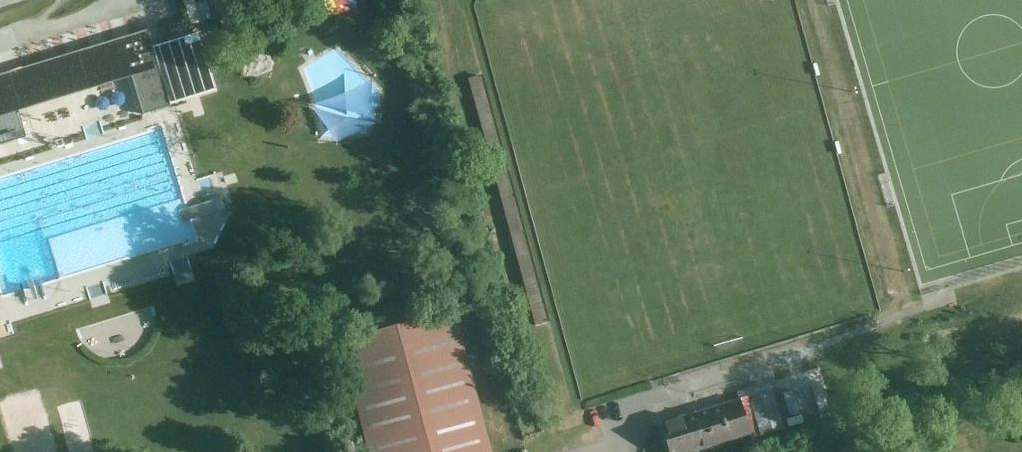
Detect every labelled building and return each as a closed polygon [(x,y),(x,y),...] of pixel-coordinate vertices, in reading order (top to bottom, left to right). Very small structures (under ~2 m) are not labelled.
[(143,22),(164,15),(162,7),(140,14),(143,22)] [(186,64),(214,56),(204,24),(170,34),(175,50),(181,48),(186,64)] [(0,71),(0,142),(26,134),(17,107),(133,73),(144,111),(171,103),(147,28),(11,68),(0,71)] [(341,346),(369,451),(496,451),(458,314),(341,346)] [(656,421),(665,451),(696,451),(751,435),(739,396),(656,421)]
